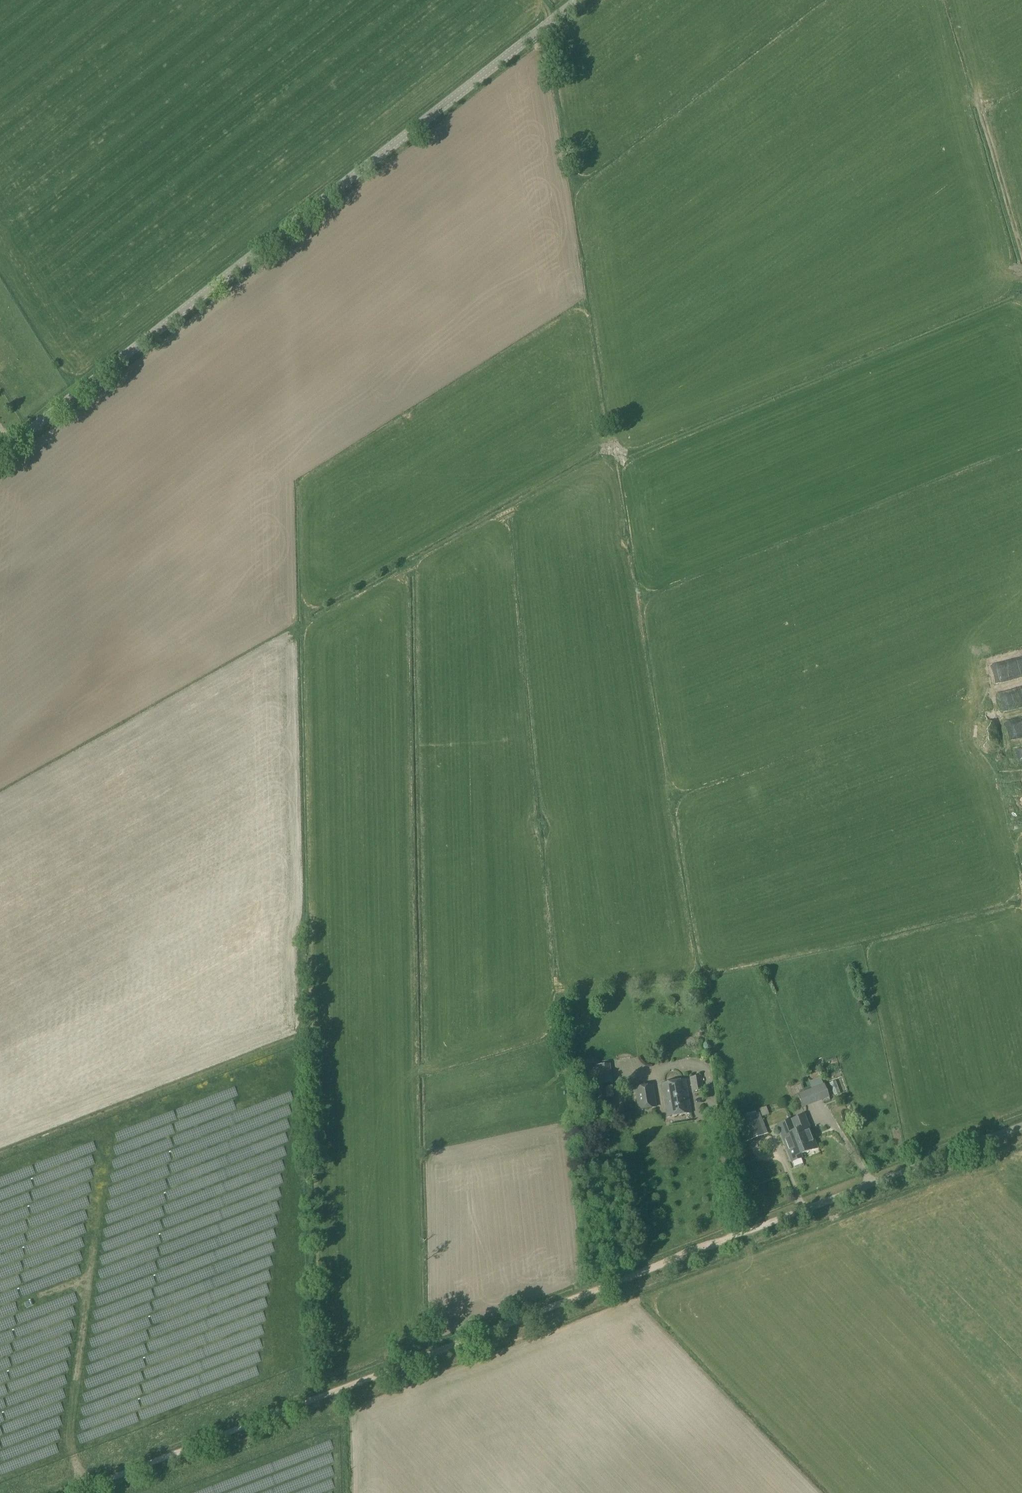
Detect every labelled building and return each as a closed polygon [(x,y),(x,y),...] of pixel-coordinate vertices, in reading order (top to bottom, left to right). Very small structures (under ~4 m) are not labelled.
[(599,1066),(601,1084),(611,1082),(608,1064),(599,1066)] [(690,1078),(692,1092),(703,1090),(701,1075),(690,1078)] [(662,1084),(667,1117),(691,1113),(685,1080),(662,1084)] [(635,1088),(639,1110),(656,1107),(652,1085),(635,1088)] [(815,1101),(828,1096),(824,1085),(810,1090),(815,1101)] [(756,1115),(742,1120),(750,1140),(763,1135),(756,1115)] [(797,1118),(791,1121),(803,1154),(816,1149),(805,1120),(799,1123),(797,1118)] [(803,1154),(791,1121),(783,1124),(785,1128),(779,1130),(792,1162),(801,1159),(800,1155),(803,1154)] [(819,1149),(838,1143),(834,1131),(823,1135),(824,1140),(816,1142),(819,1149)] [(831,1148),(819,1150),(822,1164),(833,1161),(831,1148)]
